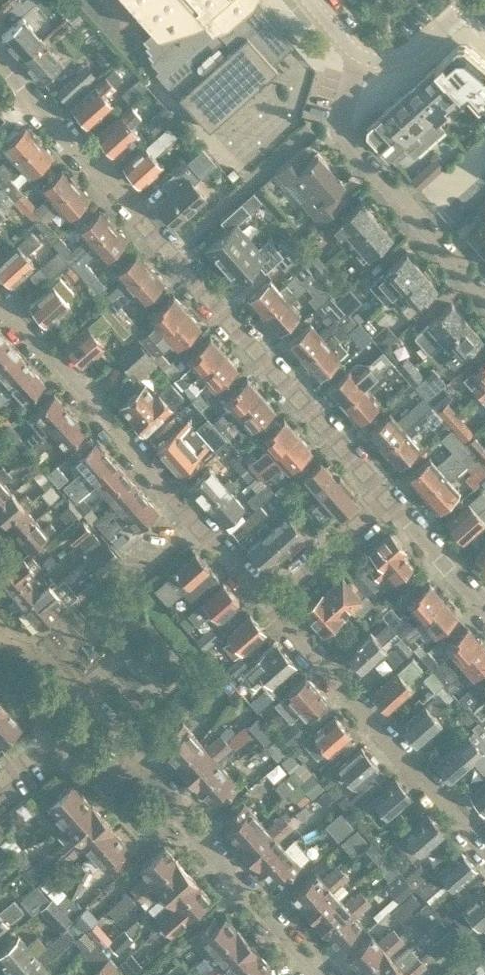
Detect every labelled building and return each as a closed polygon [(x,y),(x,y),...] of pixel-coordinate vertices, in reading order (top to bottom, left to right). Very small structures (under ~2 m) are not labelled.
[(153,27),(141,38),(146,43),(144,45),(149,50),(146,52),(151,58),(149,60),(157,69),(153,72),(161,80),(172,70),(178,77),(170,84),(178,93),(176,95),(206,128),(275,67),(271,63),(290,46),(250,0),(129,0),(153,27)] [(70,2),(61,10),(67,17),(76,9),(70,2)] [(83,17),(76,9),(67,17),(74,25),(83,17)] [(22,58),(42,40),(23,18),(2,36),(22,58)] [(86,25),(81,30),(93,43),(98,39),(86,25)] [(41,80),(61,62),(42,40),(22,58),(41,80)] [(437,64),(462,92),(479,112),(484,106),(484,61),(469,47),(457,47),(437,64)] [(369,119),(361,127),(386,155),(389,152),(395,158),(408,146),(415,154),(427,143),(446,127),(438,119),(446,112),(457,103),(453,100),(462,92),(437,64),(419,81),(393,104),(381,114),(378,111),(369,119)] [(114,84),(122,77),(114,69),(72,105),(88,123),(112,102),(105,94),(115,85),(114,84)] [(129,101),(146,86),(139,77),(121,92),(129,101)] [(130,124),(141,114),(132,104),(98,134),(114,152),(137,131),(130,124)] [(173,116),(164,106),(146,123),(154,132),(173,116)] [(40,141),(26,126),(5,145),(12,153),(0,164),(0,176),(40,141)] [(153,156),(174,138),(166,128),(123,165),(139,183),(161,164),(153,156)] [(52,155),(40,141),(0,176),(0,184),(1,185),(13,199),(22,191),(10,178),(23,166),(31,175),(35,171),(46,161),(52,155)] [(192,184),(216,163),(202,147),(167,178),(175,187),(156,203),(171,220),(201,194),(192,184)] [(344,183),(331,168),(318,153),(308,162),(298,151),(275,172),(285,183),(291,178),(304,192),(309,198),(303,203),(321,223),(344,202),(335,191),(344,183)] [(422,187),(445,167),(436,157),(414,178),(422,187)] [(46,161),(35,171),(40,176),(51,167),(46,161)] [(38,217),(76,183),(63,168),(42,186),(50,196),(33,210),(37,216),(38,217)] [(68,217),(89,198),(76,183),(38,217),(37,216),(33,220),(51,242),(60,235),(50,223),(49,224),(46,221),(61,208),(68,217)] [(13,199),(1,185),(0,186),(0,203),(4,207),(13,199)] [(27,213),(35,205),(23,191),(14,199),(27,213)] [(353,239),(376,219),(361,202),(333,227),(341,235),(346,231),(353,239)] [(236,224),(249,213),(240,203),(220,221),(227,229),(205,249),(220,267),(251,240),(236,224)] [(71,263),(114,225),(100,210),(79,229),(87,237),(73,250),(60,235),(51,242),(58,249),(69,262),(70,261),(71,263)] [(363,260),(391,236),(376,219),(353,239),(361,248),(356,252),(363,260)] [(470,233),(484,250),(484,219),(470,233)] [(105,258),(126,239),(114,225),(71,263),(89,283),(96,277),(84,263),(98,250),(105,258)] [(39,241),(31,231),(0,258),(0,272),(10,283),(36,260),(28,251),(39,241)] [(289,235),(279,243),(286,251),(296,243),(289,235)] [(284,257),(282,255),(268,239),(258,248),(251,240),(220,267),(235,283),(257,262),(265,271),(276,261),(278,262),(284,257)] [(312,271),(292,248),(291,248),(282,255),(284,257),(278,262),(284,269),(288,266),(295,275),(280,288),(271,278),(248,299),(263,315),(312,271)] [(51,278),(69,262),(58,249),(39,265),(51,278)] [(104,286),(97,292),(105,301),(104,302),(106,304),(107,305),(150,267),(137,251),(116,270),(124,279),(109,292),(104,286)] [(378,277),(370,284),(385,301),(388,298),(398,289),(421,269),(410,256),(406,252),(378,277)] [(316,272),(325,264),(316,253),(307,261),(316,272)] [(71,281),(80,273),(71,263),(62,272),(71,281)] [(323,280),(332,272),(325,264),(316,272),(323,280)] [(142,300),(164,281),(150,267),(107,305),(126,326),(133,320),(120,305),(135,292),(142,300)] [(408,311),(436,286),(421,269),(398,289),(405,298),(400,302),(408,311)] [(316,307),(331,293),(312,271),(263,315),(277,332),(300,311),(291,301),(307,288),(312,294),(307,297),(316,307)] [(65,299),(73,292),(59,277),(28,304),(45,323),(67,302),(65,299)] [(349,288),(336,299),(342,306),(355,295),(349,288)] [(301,359),(350,315),(348,312),(342,306),(336,299),(331,293),(316,307),(323,315),(329,310),(335,317),(319,332),(310,322),(287,342),(301,359)] [(144,346),(145,346),(187,309),(174,294),(151,314),(157,321),(144,332),(133,320),(126,326),(137,339),(144,346)] [(384,312),(393,304),(388,298),(385,301),(379,306),(384,312)] [(424,328),(415,336),(430,352),(443,340),(466,320),(452,303),(424,328)] [(86,324),(64,344),(81,363),(103,344),(95,334),(110,321),(131,345),(137,339),(126,326),(107,305),(106,304),(99,310),(101,312),(87,325),(86,324)] [(177,344),(200,324),(187,309),(145,346),(151,353),(162,366),(169,360),(159,349),(171,338),(177,344)] [(346,330),(356,322),(350,315),(301,359),(316,375),(345,348),(337,339),(346,330)] [(367,318),(362,322),(370,332),(375,327),(367,318)] [(453,361),(481,336),(466,320),(443,340),(450,348),(445,353),(453,361)] [(372,336),(382,347),(395,335),(386,324),(372,336)] [(12,347),(0,334),(0,358),(12,347)] [(184,385),(223,350),(210,335),(187,356),(193,362),(177,377),(184,385)] [(145,346),(144,346),(137,339),(123,352),(124,353),(118,357),(130,371),(151,353),(145,346)] [(27,365),(12,347),(0,358),(0,374),(1,375),(0,376),(0,389),(27,365)] [(214,385),(236,365),(223,350),(184,385),(192,394),(208,379),(214,385)] [(350,367),(327,387),(341,404),(390,360),(383,352),(371,362),(355,362),(350,367)] [(405,375),(415,366),(406,355),(396,364),(405,375)] [(484,385),(484,358),(474,368),(480,376),(471,385),(477,392),(484,385)] [(394,377),(401,371),(390,360),(341,404),(356,420),(379,400),(370,390),(386,375),(394,377)] [(43,382),(27,365),(0,389),(0,402),(14,390),(23,400),(43,382)] [(412,383),(423,374),(415,366),(405,375),(412,383)] [(446,382),(439,374),(437,372),(428,380),(424,376),(415,384),(427,398),(446,382)] [(220,426),(260,392),(247,377),(224,397),(230,404),(214,419),(220,426)] [(142,432),(182,395),(169,381),(154,394),(143,383),(119,404),(130,415),(128,417),(142,432)] [(410,385),(406,389),(411,396),(416,392),(410,385)] [(447,401),(452,396),(442,385),(427,399),(446,420),(455,411),(447,401)] [(250,427),(273,406),(260,392),(220,426),(228,436),(245,421),(250,427)] [(28,448),(69,411),(53,394),(33,411),(33,412),(26,418),(35,428),(23,438),(9,423),(4,427),(9,432),(13,437),(23,449),(26,446),(28,448)] [(186,417),(198,406),(192,399),(178,411),(183,417),(186,417)] [(381,448),(430,405),(424,399),(414,407),(398,421),(389,411),(367,431),(381,448)] [(431,426),(441,418),(430,405),(381,448),(396,465),(419,445),(409,434),(426,420),(431,426)] [(64,447),(84,429),(69,411),(28,448),(34,455),(55,436),(64,447)] [(454,429),(464,421),(455,411),(446,420),(454,429)] [(214,450),(226,439),(206,416),(194,427),(214,450)] [(7,417),(0,422),(3,425),(4,427),(9,423),(11,421),(7,417)] [(258,468),(297,434),(284,419),(261,439),(268,446),(251,460),(258,468)] [(177,472),(209,444),(188,421),(157,449),(177,472)] [(9,432),(4,427),(3,425),(0,428),(0,429),(5,435),(9,432)] [(460,458),(470,449),(452,429),(442,437),(454,452),(438,466),(430,457),(407,477),(422,493),(460,459),(460,458)] [(12,438),(13,437),(9,432),(5,435),(9,439),(1,446),(10,456),(20,447),(12,438)] [(287,468),(310,449),(297,434),(258,468),(266,477),(282,463),(287,468)] [(70,495),(111,459),(95,441),(75,459),(84,469),(63,487),(70,495)] [(484,461),(484,445),(475,453),(483,462),(484,461)] [(32,461),(27,454),(21,459),(27,466),(32,461)] [(241,473),(250,465),(241,454),(232,462),(241,473)] [(106,494),(126,476),(111,459),(70,495),(76,502),(97,484),(106,494)] [(449,479),(466,465),(460,459),(422,493),(436,509),(458,489),(449,479)] [(318,460),(303,474),(319,493),(318,494),(304,507),(318,523),(332,510),(353,492),(338,477),(335,479),(318,460)] [(484,476),(484,467),(482,463),(464,478),(472,487),(484,476)] [(67,476),(58,467),(56,465),(46,474),(57,485),(67,476)] [(248,482),(258,474),(250,465),(241,473),(248,482)] [(228,477),(222,483),(208,467),(188,484),(206,504),(232,481),(228,477)] [(41,483),(48,477),(40,469),(33,474),(41,483)] [(11,477),(6,471),(0,475),(0,500),(10,491),(3,483),(11,477)] [(100,529),(141,493),(126,476),(106,494),(115,503),(94,522),(100,529)] [(229,491),(235,485),(232,481),(206,504),(224,524),(243,507),(229,491)] [(255,508),(274,490),(265,481),(246,499),(255,508)] [(289,491),(283,485),(282,483),(274,491),(281,499),(289,491)] [(49,502),(59,494),(50,484),(41,493),(49,502)] [(18,500),(10,491),(0,500),(0,518),(3,522),(30,500),(25,494),(18,500)] [(484,505),(484,494),(482,491),(447,522),(463,540),(484,521),(477,512),(484,505)] [(137,529),(157,511),(141,493),(100,529),(107,537),(128,518),(137,529)] [(69,525),(82,513),(69,498),(64,502),(68,506),(59,514),(69,525)] [(27,511),(34,505),(30,500),(3,522),(16,536),(34,520),(27,511)] [(258,523),(268,515),(260,505),(250,514),(258,523)] [(248,532),(258,523),(250,514),(240,522),(248,532)] [(284,552),(304,535),(286,515),(270,529),(265,523),(261,526),(284,552)] [(49,523),(42,529),(34,520),(16,536),(27,550),(28,551),(47,535),(46,535),(54,528),(49,523)] [(74,542),(89,529),(82,520),(67,533),(74,542)] [(264,570),(284,552),(261,526),(257,530),(262,536),(246,550),(264,570)] [(112,540),(116,536),(113,532),(108,535),(112,540)] [(92,533),(79,544),(87,552),(99,542),(92,533)] [(390,533),(369,551),(378,562),(371,569),(379,578),(387,571),(396,582),(414,565),(403,552),(405,551),(390,533)] [(102,571),(118,557),(105,543),(90,557),(102,571)] [(476,554),(484,565),(484,546),(476,554)] [(192,603),(217,580),(193,553),(153,589),(166,604),(178,593),(172,586),(179,580),(185,587),(181,591),(192,603)] [(0,572),(0,581),(8,591),(27,575),(36,567),(39,564),(31,554),(25,559),(20,555),(0,572)] [(51,555),(42,562),(47,568),(56,561),(51,555)] [(27,575),(8,591),(20,605),(47,582),(46,582),(42,577),(43,576),(36,567),(27,575)] [(367,594),(378,584),(364,568),(352,578),(367,594)] [(351,578),(346,582),(341,576),(302,611),(321,633),(350,609),(357,616),(373,602),(366,594),(361,599),(359,597),(363,593),(351,578)] [(47,582),(20,605),(33,620),(38,626),(65,603),(76,593),(63,578),(56,584),(52,579),(47,582)] [(215,620),(237,601),(221,583),(187,613),(196,623),(208,612),(215,620)] [(401,637),(402,636),(443,599),(429,583),(408,601),(415,610),(401,623),(388,608),(382,614),(388,622),(389,621),(397,630),(396,631),(400,636),(401,637)] [(381,599),(374,605),(377,608),(381,614),(382,614),(388,608),(383,602),(381,599)] [(435,632),(456,613),(443,599),(402,636),(413,648),(412,649),(415,653),(417,652),(420,656),(424,653),(423,652),(416,644),(418,643),(413,638),(428,625),(435,632)] [(187,630),(195,623),(187,613),(178,621),(187,630)] [(234,658),(264,632),(249,615),(226,635),(230,639),(223,645),(234,658)] [(382,643),(396,631),(397,630),(389,621),(388,622),(374,635),(370,630),(346,651),(362,669),(386,648),(382,643)] [(205,648),(219,636),(210,626),(197,638),(205,648)] [(439,678),(480,641),(467,626),(446,644),(453,652),(439,664),(427,649),(423,652),(424,653),(420,656),(426,663),(432,669),(439,678)] [(412,649),(413,648),(402,636),(401,637),(400,636),(392,643),(395,646),(386,654),(395,664),(412,649)] [(439,678),(443,682),(452,693),(460,687),(454,680),(467,669),(472,675),(484,664),(484,645),(481,641),(439,678)] [(271,684),(294,665),(276,644),(256,662),(254,660),(248,665),(248,664),(230,679),(233,683),(245,672),(254,682),(257,680),(260,683),(266,678),(271,684)] [(426,663),(420,656),(417,652),(415,653),(412,656),(373,692),(388,708),(412,687),(406,681),(421,667),(426,663)] [(248,664),(247,664),(239,655),(222,671),(230,679),(248,664)] [(443,682),(439,678),(432,669),(412,688),(423,700),(436,688),(442,684),(443,682)] [(227,694),(234,688),(224,677),(218,683),(227,694)] [(306,718),(326,701),(305,677),(274,704),(280,710),(269,720),(281,734),(280,735),(292,747),(301,739),(298,736),(304,731),(295,722),(294,722),(292,720),(301,712),(306,718)] [(433,713),(452,696),(442,684),(436,688),(439,691),(402,725),(418,743),(441,722),(433,713)] [(257,710),(273,696),(265,686),(249,701),(257,710)] [(484,714),(484,701),(477,708),(472,702),(477,699),(468,689),(457,698),(458,698),(477,720),(478,721),(484,714)] [(19,726),(4,707),(0,711),(0,743),(2,744),(6,741),(5,737),(19,726)] [(255,734),(266,725),(258,716),(247,725),(255,734)] [(327,753),(348,735),(334,718),(312,736),(309,732),(301,739),(317,758),(325,751),(327,753)] [(478,721),(477,720),(471,725),(473,727),(435,761),(450,778),(472,759),(484,774),(484,729),(478,721)] [(176,762),(199,741),(183,723),(165,738),(170,744),(164,750),(175,762),(176,762)] [(226,739),(235,731),(230,726),(221,734),(205,748),(199,741),(176,762),(175,762),(175,763),(186,776),(226,740),(226,739)] [(280,755),(289,747),(278,735),(268,743),(264,746),(277,760),(280,756),(280,755)] [(216,760),(231,746),(226,740),(186,776),(198,789),(198,788),(222,767),(216,760)] [(295,754),(302,747),(298,743),(291,749),(295,754)] [(355,786),(377,766),(361,748),(339,768),(355,786)] [(290,772),(300,763),(291,752),(280,760),(290,772)] [(221,801),(239,785),(222,767),(198,788),(210,801),(215,795),(221,801)] [(295,772),(285,780),(294,789),(303,780),(295,772)] [(333,781),(326,772),(318,779),(326,788),(333,781)] [(324,786),(312,773),(303,781),(315,795),(324,786)] [(350,815),(382,786),(373,776),(361,787),(362,788),(349,799),(345,795),(338,801),(350,815)] [(380,825),(412,797),(395,778),(363,807),(380,825)] [(284,798),(294,789),(285,780),(275,788),(284,798)] [(471,794),(484,810),(484,781),(471,794)] [(89,804),(78,792),(70,783),(46,804),(49,808),(66,826),(90,805),(89,804)] [(333,783),(327,789),(336,800),(342,794),(333,783)] [(324,789),(316,797),(323,805),(332,798),(324,789)] [(236,843),(260,821),(244,802),(226,818),(231,824),(225,829),(236,842),(236,843)] [(411,802),(400,812),(411,824),(422,814),(411,802)] [(62,853),(102,817),(90,804),(89,804),(90,805),(66,826),(66,827),(58,834),(63,841),(54,850),(60,856),(63,854),(62,853)] [(301,820),(311,811),(305,804),(295,812),(301,820)] [(343,833),(355,823),(347,813),(335,823),(343,833)] [(247,855),(287,820),(282,814),(266,828),(260,821),(236,843),(247,855)] [(411,861),(443,833),(427,814),(395,842),(411,861)] [(113,831),(113,830),(102,817),(62,853),(63,854),(67,859),(83,845),(89,852),(112,830),(113,831)] [(277,839),(292,825),(287,820),(247,855),(258,868),(283,846),(277,839)] [(357,851),(369,839),(356,825),(344,837),(357,851)] [(124,843),(113,831),(112,830),(89,852),(105,871),(123,855),(118,848),(124,843)] [(299,865),(309,855),(294,839),(284,847),(283,846),(258,868),(259,868),(270,880),(276,875),(282,881),(299,865)] [(373,866),(384,856),(371,841),(360,851),(373,866)] [(135,894),(174,859),(162,846),(149,858),(145,858),(142,860),(143,864),(139,867),(145,874),(130,888),(135,894)] [(23,849),(13,858),(35,880),(43,870),(60,856),(54,850),(49,851),(37,862),(32,863),(23,849)] [(454,888),(476,869),(461,852),(423,885),(432,895),(447,881),(454,888)] [(384,875),(393,866),(384,857),(375,865),(384,875)] [(162,893),(185,872),(174,859),(135,894),(140,899),(148,892),(155,900),(163,894),(162,893)] [(316,872),(291,894),(303,907),(343,871),(347,866),(342,861),(338,865),(322,879),(316,872)] [(413,887),(429,874),(420,863),(404,877),(413,887)] [(74,897),(88,869),(80,866),(67,893),(74,897)] [(332,890),(348,876),(343,871),(303,907),(314,919),(338,897),(332,890)] [(404,877),(403,877),(398,871),(378,889),(383,895),(389,891),(397,901),(413,887),(404,877)] [(41,885),(49,876),(44,872),(36,880),(41,885)] [(158,918),(197,884),(185,872),(162,893),(163,894),(168,899),(153,913),(158,918)] [(466,880),(474,889),(483,881),(478,875),(477,874),(475,872),(466,880)] [(40,886),(57,902),(66,892),(57,883),(55,885),(48,878),(40,886)] [(31,913),(49,898),(37,883),(26,892),(27,894),(20,899),(31,913)] [(170,932),(208,897),(197,884),(158,918),(170,932)] [(484,923),(484,889),(454,918),(466,932),(476,923),(480,928),(484,923)] [(325,932),(365,896),(360,890),(344,904),(338,897),(314,919),(325,932)] [(124,909),(134,901),(126,892),(116,900),(124,909)] [(410,910),(420,901),(411,892),(392,909),(398,915),(393,920),(399,927),(413,914),(410,910)] [(81,896),(75,902),(67,894),(58,903),(67,913),(68,911),(73,916),(83,906),(87,902),(81,896)] [(355,915),(370,901),(365,896),(325,932),(337,944),(361,922),(355,915)] [(61,930),(72,920),(51,898),(40,909),(61,930)] [(22,910),(13,900),(0,911),(0,929),(22,910)] [(115,918),(124,909),(116,900),(106,909),(115,918)] [(465,905),(461,901),(460,900),(441,916),(446,922),(465,905)] [(418,908),(417,909),(413,912),(426,927),(438,916),(425,902),(418,908)] [(85,907),(74,917),(84,928),(96,918),(85,907)] [(196,931),(189,937),(203,953),(209,947),(212,950),(236,928),(235,927),(235,928),(224,915),(218,921),(213,915),(195,931),(196,931)] [(84,929),(76,920),(45,946),(46,947),(12,974),(46,974),(49,972),(42,964),(52,955),(53,956),(74,937),(84,929)] [(96,922),(87,930),(101,946),(111,938),(96,922)] [(359,969),(398,933),(393,927),(377,942),(371,935),(347,956),(359,969)] [(123,928),(109,942),(117,952),(132,938),(123,928)] [(247,940),(236,928),(212,950),(209,947),(203,953),(200,955),(208,963),(200,969),(205,974),(206,974),(207,974),(208,974),(247,940)] [(446,949),(458,938),(450,929),(438,940),(446,949)] [(75,938),(85,950),(94,942),(84,930),(75,938)] [(404,939),(398,933),(359,969),(364,974),(377,974),(394,960),(388,953),(404,939)] [(45,946),(36,935),(25,944),(18,936),(0,951),(0,961),(12,974),(46,947),(45,946)] [(258,953),(247,940),(208,974),(220,974),(219,974),(228,968),(234,974),(257,954),(258,954),(258,953)] [(438,940),(428,949),(436,958),(444,951),(446,949),(438,940)] [(110,957),(96,943),(76,960),(89,972),(87,974),(125,974),(108,958),(110,957)] [(484,951),(481,947),(472,954),(484,969),(484,950),(484,951)] [(472,954),(468,950),(454,962),(455,963),(450,968),(457,974),(464,974),(473,968),(479,974),(484,974),(484,969),(472,954)] [(142,965),(131,951),(119,961),(131,974),(142,965)] [(420,959),(415,953),(400,966),(394,960),(377,974),(402,974),(420,959)] [(233,974),(266,974),(263,972),(269,967),(258,954),(257,954),(234,974),(233,974)] [(426,964),(420,959),(402,974),(414,974),(426,964)] [(186,969),(177,960),(168,969),(173,974),(179,974),(186,969)]
